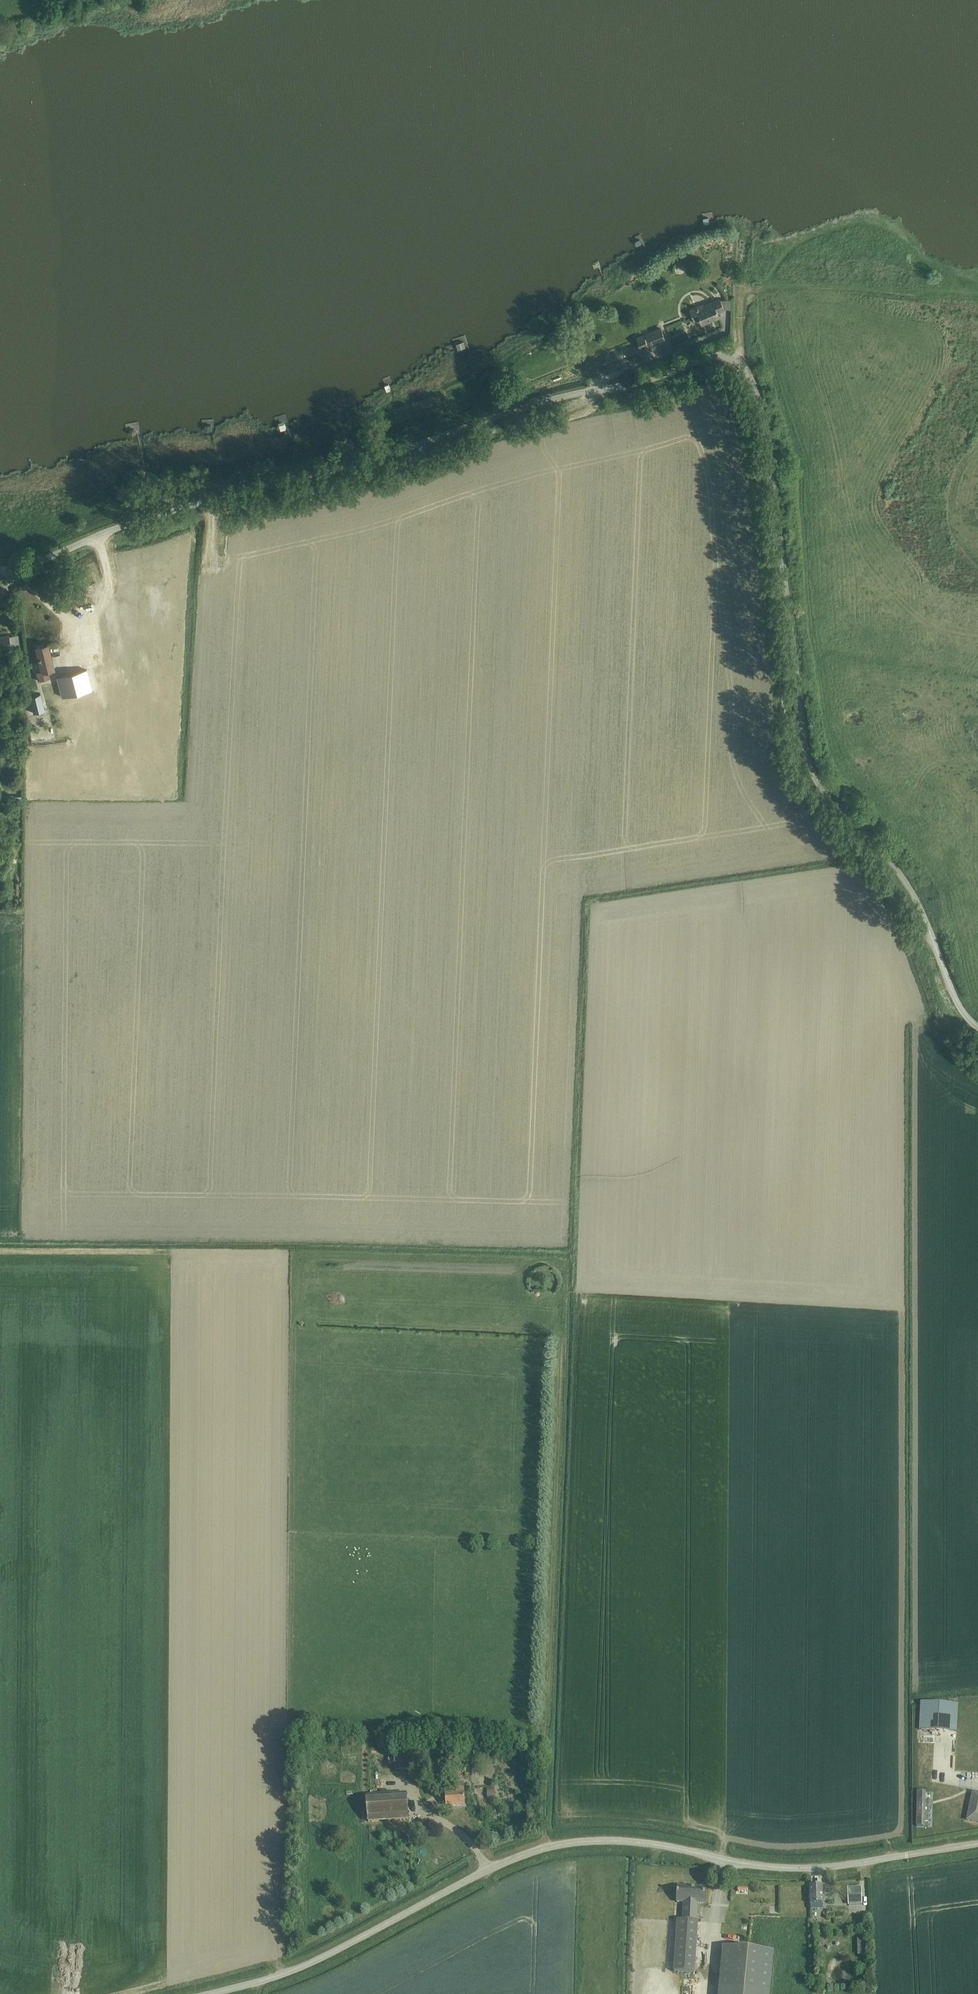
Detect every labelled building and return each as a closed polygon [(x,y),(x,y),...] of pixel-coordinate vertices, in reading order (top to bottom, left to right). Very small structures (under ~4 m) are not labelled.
[(700,318),(703,323),(719,316),(717,312),(724,309),(720,299),(704,306),(704,304),(690,310),(693,318),(700,318)] [(661,328),(650,333),(654,344),(666,340),(661,328)] [(643,335),(636,338),(641,350),(648,347),(643,335)] [(10,647),(8,636),(8,635),(0,636),(0,649),(10,647)] [(53,668),(47,644),(36,647),(42,671),(36,673),(38,681),(50,678),(48,669),(53,668)] [(91,689),(87,669),(57,677),(62,697),(91,689)] [(29,696),(33,713),(45,710),(40,693),(29,696)] [(160,751),(160,766),(169,766),(168,751),(160,751)] [(312,1309),(312,1320),(327,1321),(328,1309),(312,1309)] [(957,1718),(958,1704),(921,1702),(919,1727),(920,1727),(928,1727),(940,1728),(957,1729),(957,1718)] [(480,1734),(480,1737),(488,1738),(488,1734),(488,1729),(480,1728),(480,1734)] [(446,1794),(446,1807),(465,1806),(464,1783),(455,1783),(456,1794),(446,1794)] [(967,1820),(977,1823),(977,1793),(973,1792),(967,1820)] [(367,1796),(368,1822),(409,1820),(407,1794),(367,1796)] [(823,1886),(810,1886),(810,1910),(817,1910),(816,1904),(823,1904),(823,1886)] [(677,1920),(674,1972),(695,1973),(699,1905),(705,1905),(706,1889),(677,1887),(676,1903),(688,1904),(687,1907),(682,1906),(682,1920),(677,1920)] [(861,1887),(848,1888),(848,1897),(861,1897),(861,1887)] [(831,1892),(830,1903),(842,1904),(843,1893),(831,1892)] [(723,1948),(719,1993),(770,1993),(774,1953),(723,1948)] [(63,1988),(70,1986),(67,1979),(63,1980),(61,1974),(59,1975),(63,1988)]
